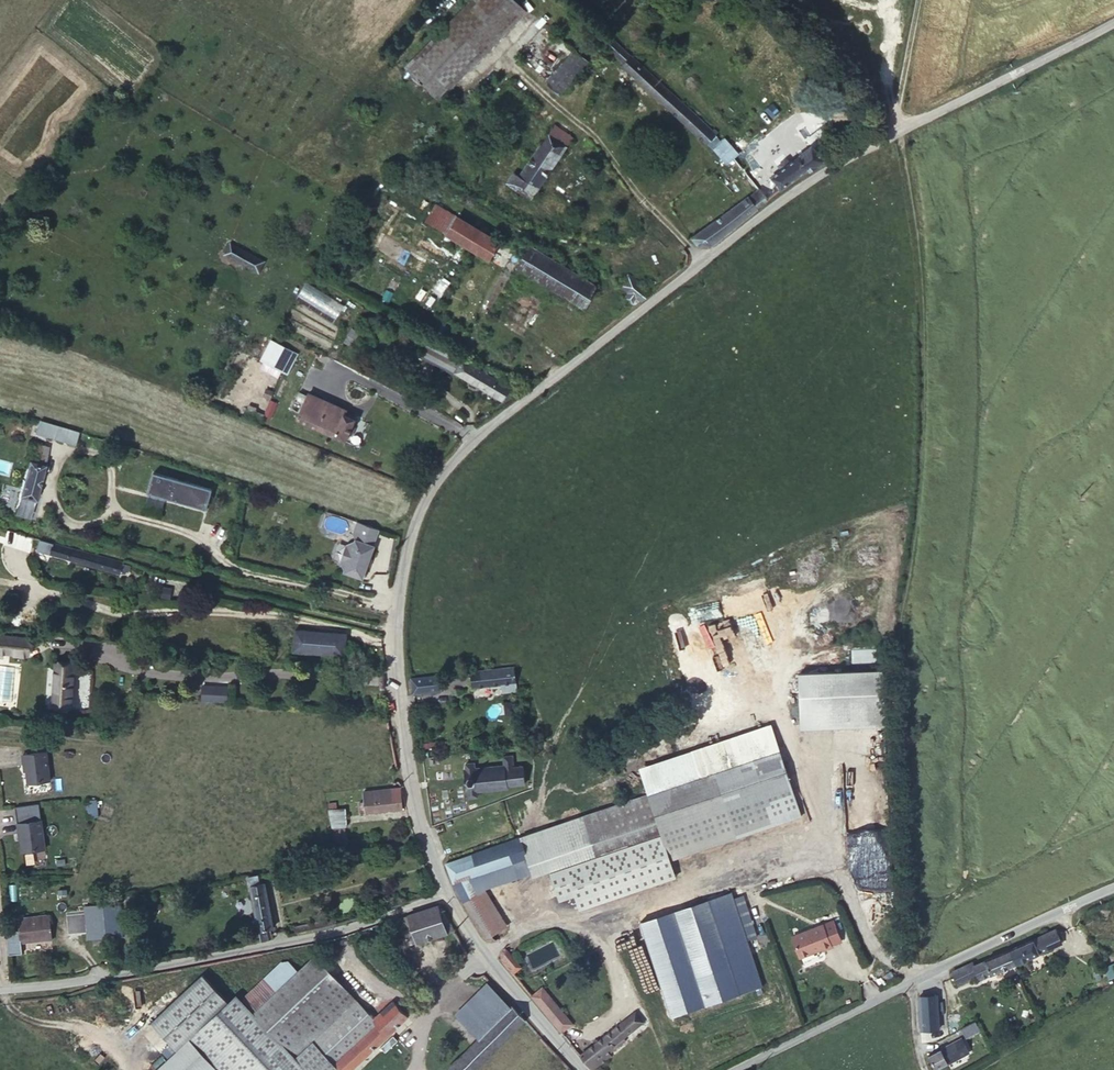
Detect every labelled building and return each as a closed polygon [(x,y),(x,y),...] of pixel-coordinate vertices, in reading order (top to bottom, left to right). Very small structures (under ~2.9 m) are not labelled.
[(526,11),(515,0),(471,0),(405,67),(439,100),(526,11)] [(724,143),(614,39),(607,47),(628,65),(625,68),(713,149),(724,143)] [(560,93),(588,62),(574,50),(546,81),(560,93)] [(531,198),(573,137),(555,125),(519,176),(514,172),(507,183),(531,198)] [(742,154),(728,140),(724,143),(713,149),(731,166),(742,154)] [(810,170),(826,161),(811,146),(789,164),(786,160),(779,165),(782,169),(772,177),(778,185),(774,187),(778,192),(810,170)] [(711,246),(768,200),(759,188),(758,188),(692,238),(698,245),(711,246)] [(499,242),(457,216),(446,234),(489,260),(499,242)] [(264,261),(231,243),(224,255),(258,273),(264,261)] [(597,287),(530,246),(517,267),(584,308),(597,287)] [(650,293),(628,274),(620,286),(640,301),(650,293)] [(306,280),(295,298),(331,321),(343,303),(306,280)] [(284,372),(294,352),(273,341),(263,361),(284,372)] [(510,388),(462,360),(429,342),(422,356),(455,374),(456,372),(503,400),(510,388)] [(302,407),(307,395),(299,391),(293,403),(302,407)] [(352,427),(355,419),(344,414),(346,410),(308,393),(307,395),(302,407),(296,420),(345,441),(349,433),(352,435),(355,428),(352,427)] [(245,418),(261,424),(264,415),(255,412),(256,408),(249,406),(245,418)] [(55,438),(58,425),(41,420),(37,432),(55,438)] [(76,444),(80,432),(58,425),(55,438),(76,444)] [(35,500),(48,448),(32,444),(15,513),(29,517),(34,500),(35,500)] [(209,492),(153,476),(148,495),(203,511),(209,492)] [(362,579),(374,546),(372,545),(378,529),(356,521),(352,533),(356,539),(355,540),(347,544),(341,561),(345,570),(344,572),(362,579)] [(131,563),(40,539),(36,550),(120,574),(121,572),(125,573),(127,569),(129,570),(131,563)] [(168,596),(171,587),(157,583),(154,593),(168,596)] [(343,655),(346,634),(296,630),(294,651),(343,655)] [(26,659),(29,642),(0,638),(0,655),(26,659)] [(70,705),(73,665),(56,664),(54,704),(70,705)] [(471,671),(473,687),(500,684),(514,682),(516,682),(514,666),(471,671)] [(4,683),(5,668),(0,668),(0,699),(10,700),(11,684),(4,683)] [(437,675),(438,686),(447,685),(446,674),(437,675)] [(438,686),(437,675),(411,678),(413,693),(439,690),(438,686)] [(881,675),(801,679),(803,729),(883,725),(881,675)] [(201,682),(201,700),(226,701),(227,683),(201,682)] [(500,684),(501,692),(515,691),(514,682),(500,684)] [(514,713),(512,701),(504,702),(505,714),(514,713)] [(801,816),(772,730),(641,773),(648,795),(670,860),(801,816)] [(464,769),(467,792),(469,792),(469,796),(478,795),(477,789),(508,785),(508,783),(525,781),(523,764),(514,765),(513,753),(502,755),(504,765),(474,768),(473,763),(465,764),(466,769),(464,769)] [(27,766),(28,784),(50,783),(48,754),(24,756),(25,766),(27,766)] [(403,808),(400,787),(364,791),(365,801),(360,802),(361,813),(403,808)] [(670,860),(648,795),(518,837),(525,858),(464,878),(478,894),(482,891),(563,865),(574,899),(672,868),(670,860)] [(326,810),(329,827),(345,824),(343,808),(326,810)] [(40,820),(17,823),(18,833),(19,833),(21,851),(43,849),(40,820)] [(453,881),(525,858),(518,837),(445,862),(453,881)] [(264,882),(262,874),(248,877),(250,884),(264,882)] [(504,927),(482,891),(478,894),(464,878),(453,881),(464,902),(486,938),(504,927)] [(273,930),(264,882),(250,884),(261,941),(271,939),(269,930),(273,930)] [(709,901),(640,923),(671,1020),(739,998),(709,901)] [(107,905),(89,906),(91,939),(109,937),(107,905)] [(446,932),(437,905),(409,914),(417,941),(446,932)] [(52,938),(49,915),(19,919),(21,942),(52,938)] [(607,936),(596,916),(589,919),(600,939),(607,936)] [(840,944),(831,923),(800,934),(808,955),(830,946),(830,948),(840,944)] [(1017,963),(1063,943),(1057,930),(1012,949),(1017,963)] [(556,942),(545,946),(541,937),(519,945),(528,967),(548,959),(548,961),(561,956),(556,942)] [(522,967),(507,947),(504,949),(501,954),(502,961),(512,973),(522,967)] [(1016,963),(1017,963),(1012,949),(976,965),(974,962),(953,971),(959,984),(979,975),(980,979),(1016,963)] [(315,1036),(355,999),(314,956),(294,974),(254,1012),(295,1055),(315,1036)] [(254,1012),(294,974),(283,962),(243,1000),(254,1012)] [(1113,974),(1113,962),(1104,965),(1107,975),(1113,974)] [(218,1069),(341,1069),(335,1063),(337,1061),(315,1036),(295,1055),(254,1012),(243,1000),(239,996),(227,1006),(202,978),(152,1023),(177,1051),(190,1039),(218,1069)] [(479,1038),(510,1007),(490,985),(458,1016),(479,1038)] [(572,1024),(542,987),(531,997),(561,1032),(572,1024)] [(938,1028),(936,995),(919,996),(922,1029),(938,1028)] [(337,1061),(378,1023),(374,1019),(355,999),(315,1036),(337,1061)] [(407,1016),(393,1001),(381,1013),(395,1028),(407,1016)] [(525,1020),(512,1005),(510,1007),(479,1038),(446,1069),(475,1069),(525,1020)] [(643,1021),(635,1011),(579,1054),(592,1069),(593,1069),(611,1056),(606,1050),(643,1021)] [(395,1028),(381,1013),(374,1019),(378,1023),(337,1061),(335,1063),(341,1069),(348,1069),(395,1028)] [(961,1029),(966,1037),(979,1031),(974,1022),(961,1029)] [(190,1039),(177,1051),(156,1069),(218,1069),(190,1039)] [(935,1069),(967,1052),(960,1039),(929,1055),(935,1069)]
